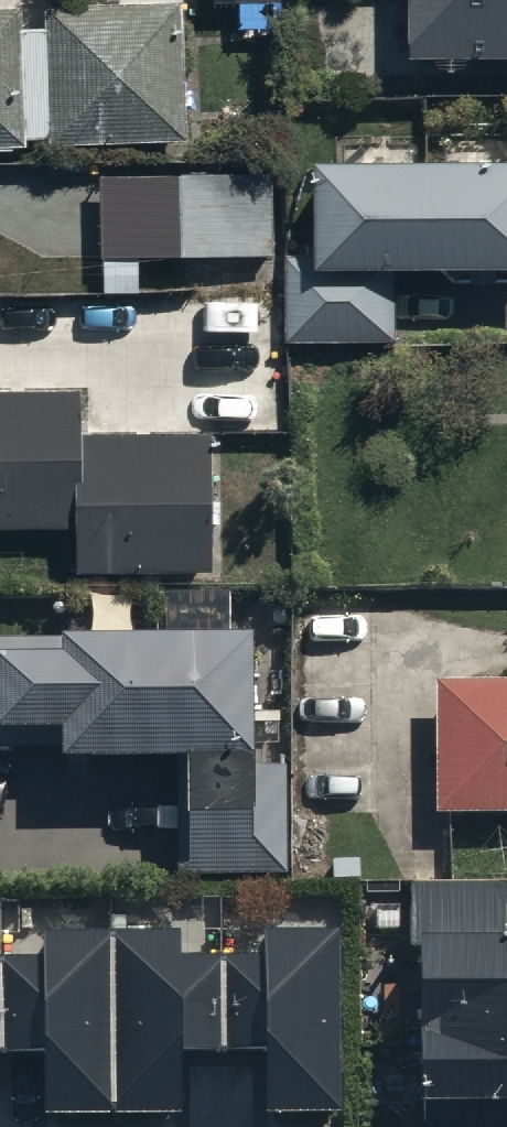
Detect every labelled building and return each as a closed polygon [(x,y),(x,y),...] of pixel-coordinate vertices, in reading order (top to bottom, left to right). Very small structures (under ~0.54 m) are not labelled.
[(23,146),(23,136),(51,136),(51,144),(182,142),(181,0),(49,0),(49,29),(22,29),(22,7),(0,8),(0,146),(23,146)] [(409,49),(506,49),(506,0),(409,0),(409,49)] [(436,151),(309,151),(309,250),(286,250),(286,338),(392,338),(392,255),(506,255),(506,139),(436,139),(436,151)] [(271,168),(100,170),(101,290),(139,290),(138,253),(272,252),(271,168)] [(69,520),(69,572),(207,571),(205,425),(81,426),(81,387),(0,388),(0,521),(69,520)] [(53,635),(53,642),(0,642),(0,748),(56,748),(56,756),(183,756),(182,842),(173,842),(172,873),(280,874),(281,770),(241,770),(242,636),(53,635)] [(434,681),(435,814),(506,813),(506,681),(434,681)] [(416,886),(421,1126),(506,1126),(506,936),(502,936),(501,884),(416,886)] [(45,1047),(46,1114),(182,1113),(181,1048),(264,1047),(265,1112),(345,1111),(344,924),(263,925),(263,949),(181,950),(181,929),(44,930),(45,953),(0,953),(0,1047),(45,1047)]
